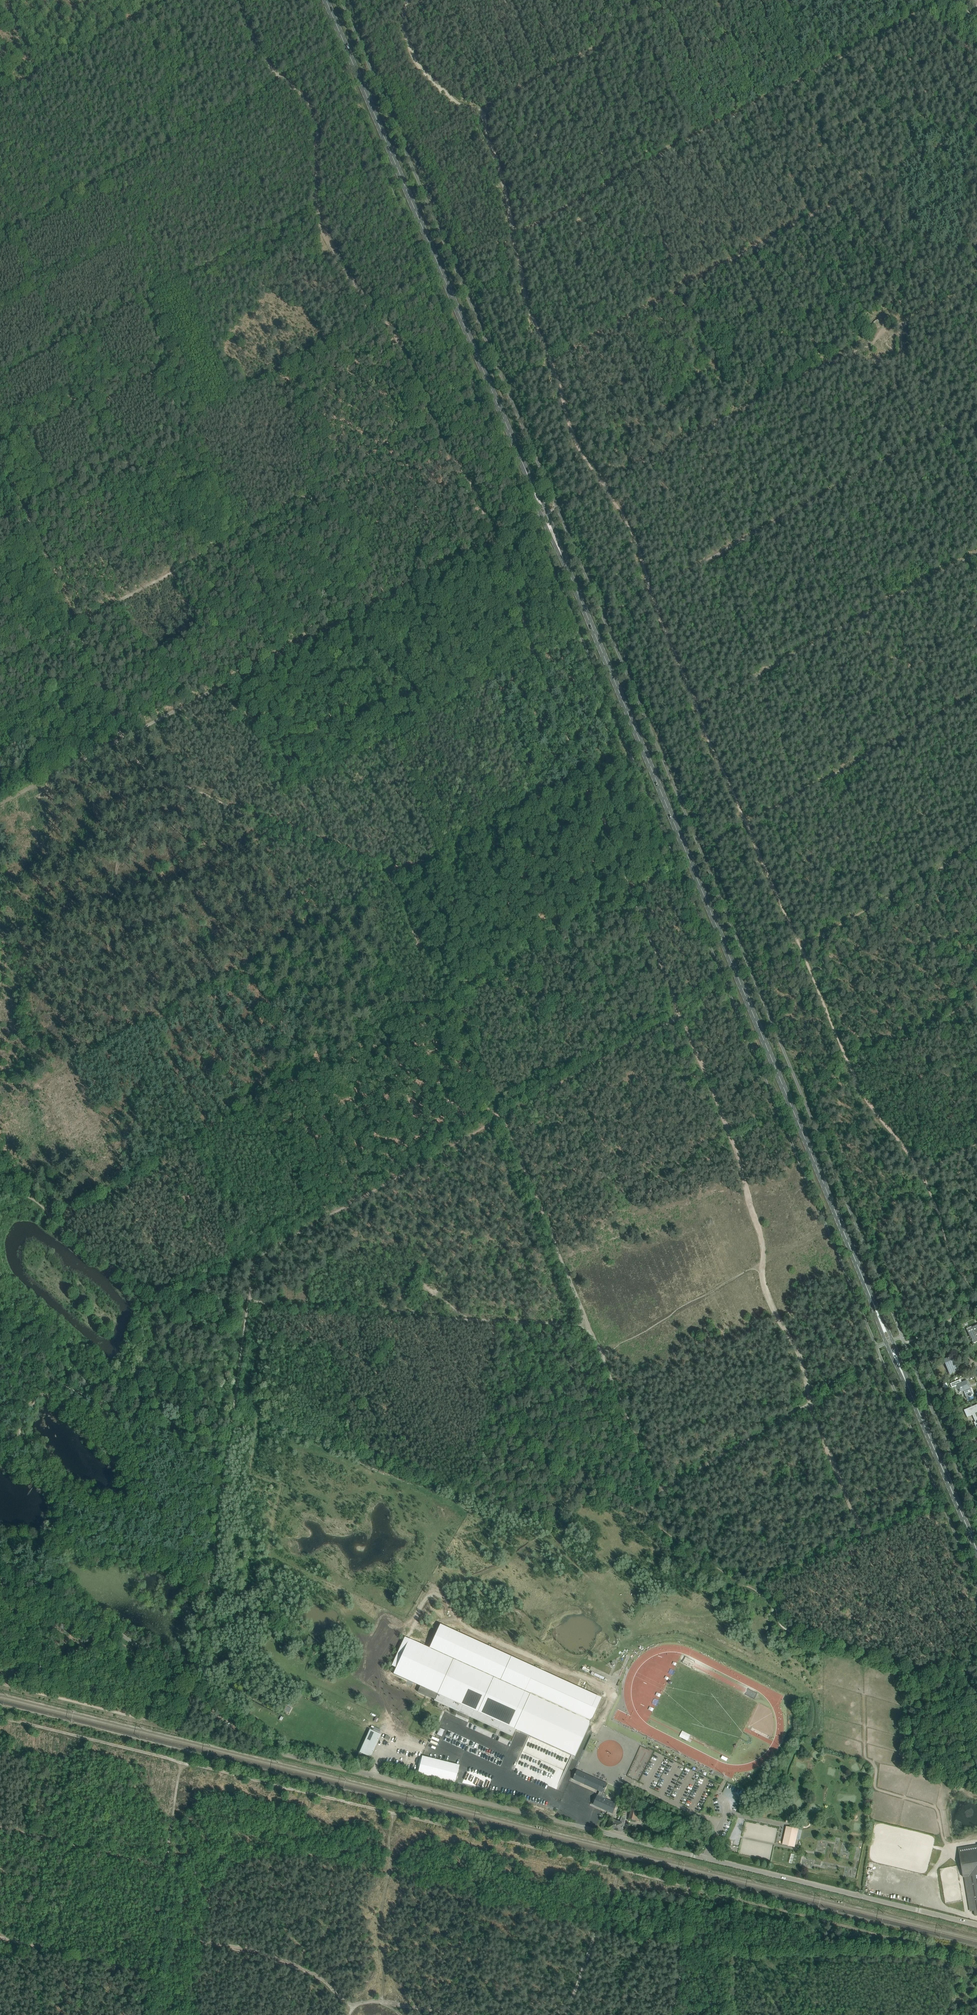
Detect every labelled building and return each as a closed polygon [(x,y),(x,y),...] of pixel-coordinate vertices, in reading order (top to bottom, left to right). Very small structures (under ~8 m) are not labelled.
[(976,1340),(976,1325),(972,1327),(973,1330),(968,1333),(973,1343),(976,1341),(976,1340)] [(956,1365),(952,1356),(944,1360),(948,1370),(950,1369),(952,1373),(954,1372),(959,1370),(956,1364),(956,1365)] [(967,1380),(962,1382),(961,1383),(960,1380),(950,1384),(952,1388),(957,1386),(960,1392),(964,1391),(967,1398),(975,1395),(972,1387),(970,1388),(969,1386),(967,1380)] [(973,1406),(964,1410),(967,1417),(975,1414),(976,1417),(976,1405),(973,1406)] [(404,1637),(391,1665),(396,1668),(393,1673),(420,1686),(418,1691),(435,1699),(434,1700),(435,1701),(435,1699),(458,1709),(461,1704),(474,1710),(471,1716),(498,1728),(498,1729),(499,1727),(502,1729),(501,1730),(512,1734),(514,1729),(575,1756),(601,1698),(439,1624),(429,1648),(409,1638),(409,1639),(404,1637)] [(440,1728),(437,1734),(442,1737),(445,1730),(440,1728)] [(374,1731),(373,1732),(363,1753),(370,1756),(380,1735),(380,1734),(374,1731)] [(418,1773),(455,1783),(459,1765),(422,1756),(418,1773)] [(577,1770),(573,1779),(581,1782),(596,1789),(600,1791),(598,1796),(597,1796),(596,1800),(595,1801),(593,1805),(606,1810),(607,1811),(613,1813),(617,1804),(616,1804),(613,1803),(605,1799),(606,1795),(607,1794),(604,1793),(608,1784),(577,1770)] [(633,1805),(631,1812),(636,1813),(637,1814),(639,1807),(633,1805)] [(636,1813),(631,1812),(629,1819),(632,1819),(632,1821),(635,1822),(637,1815),(637,1814),(636,1813)] [(617,1821),(614,1830),(622,1832),(626,1818),(622,1817),(620,1822),(617,1821)] [(608,1828),(614,1830),(617,1821),(611,1819),(608,1828)] [(795,1831),(786,1830),(783,1844),(794,1846),(796,1839),(793,1838),(795,1831)] [(958,1848),(963,1877),(964,1877),(965,1877),(971,1911),(974,1911),(975,1915),(975,1916),(976,1915),(976,1845),(958,1848)]
